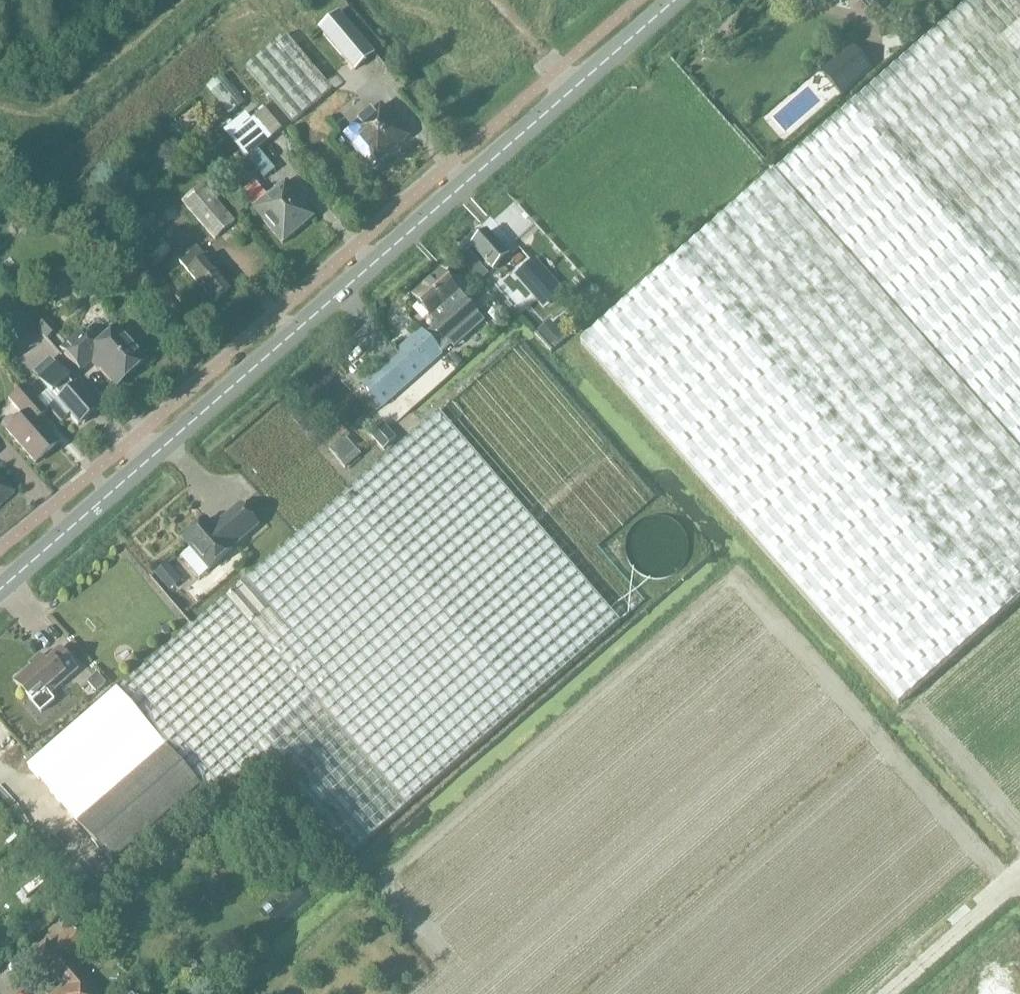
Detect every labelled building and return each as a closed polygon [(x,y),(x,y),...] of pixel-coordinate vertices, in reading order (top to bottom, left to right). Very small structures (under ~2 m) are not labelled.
[(776,176),(582,344),(903,706),(1019,603),(1019,0),(977,0),(776,176)] [(320,30),(355,71),(375,54),(340,13),(320,30)] [(247,70),(294,126),(333,91),(286,37),(247,70)] [(829,70),(825,73),(847,99),(852,95),(875,74),(853,49),(829,70)] [(346,135),(374,168),(410,137),(384,107),(374,115),(372,113),(346,135)] [(224,130),(264,177),(275,168),(260,150),(272,141),(257,122),(255,124),(245,112),(224,130)] [(317,216),(299,195),(286,180),(268,195),(260,186),(245,198),(284,244),(317,216)] [(182,270),(213,305),(248,272),(203,221),(187,236),(200,251),(190,260),(191,262),(182,270)] [(473,246),(494,269),(506,258),(509,260),(512,257),(489,232),(473,246)] [(520,271),(549,303),(558,296),(529,263),(520,271)] [(430,339),(444,354),(450,348),(446,343),(447,342),(478,314),(442,274),(416,298),(438,324),(432,329),(436,334),(430,339)] [(32,332),(33,331),(15,312),(2,324),(19,344),(20,343),(19,341),(30,331),(32,332)] [(42,315),(30,325),(39,335),(51,325),(42,315)] [(549,321),(539,331),(553,346),(563,337),(549,321)] [(90,361),(114,387),(143,360),(114,329),(93,347),(80,332),(59,351),(78,372),(90,361)] [(363,382),(384,406),(444,354),(430,339),(422,330),(363,382)] [(523,342),(442,414),(623,623),(646,602),(598,547),(655,497),(523,342)] [(49,387),(35,400),(46,413),(49,410),(61,423),(69,416),(78,426),(80,424),(82,424),(96,411),(75,387),(73,388),(49,361),(36,373),(49,387)] [(9,403),(24,420),(8,433),(36,465),(59,445),(37,421),(46,413),(25,389),(9,403)] [(502,482),(442,414),(363,483),(118,691),(37,761),(29,768),(77,823),(111,863),(204,783),(215,796),(265,753),(354,853),(623,623),(502,482)] [(384,424),(371,435),(384,450),(397,439),(396,438),(390,432),(387,428),(384,424)] [(345,437),(330,450),(345,467),(360,454),(345,437)] [(13,494),(2,481),(0,478),(0,505),(13,494)] [(193,547),(180,557),(199,579),(212,568),(212,569),(235,548),(234,547),(260,524),(242,503),(216,527),(209,518),(186,539),(193,547)] [(629,562),(636,571),(645,577),(655,579),(666,577),(675,573),(682,565),(686,555),(687,545),(685,536),(679,527),(671,521),(662,518),(652,518),(641,521),(632,529),(627,539),(626,551),(629,562)] [(166,562),(154,573),(162,583),(174,572),(166,562)] [(32,668),(15,683),(34,704),(42,713),(54,701),(49,696),(78,670),(60,649),(46,662),(41,656),(30,666),(32,668)] [(97,674),(87,682),(96,692),(105,684),(97,674)] [(62,987),(55,993),(103,993),(86,976),(93,969),(76,950),(83,944),(69,929),(48,948),(44,944),(26,960),(40,975),(46,970),(62,987)]
